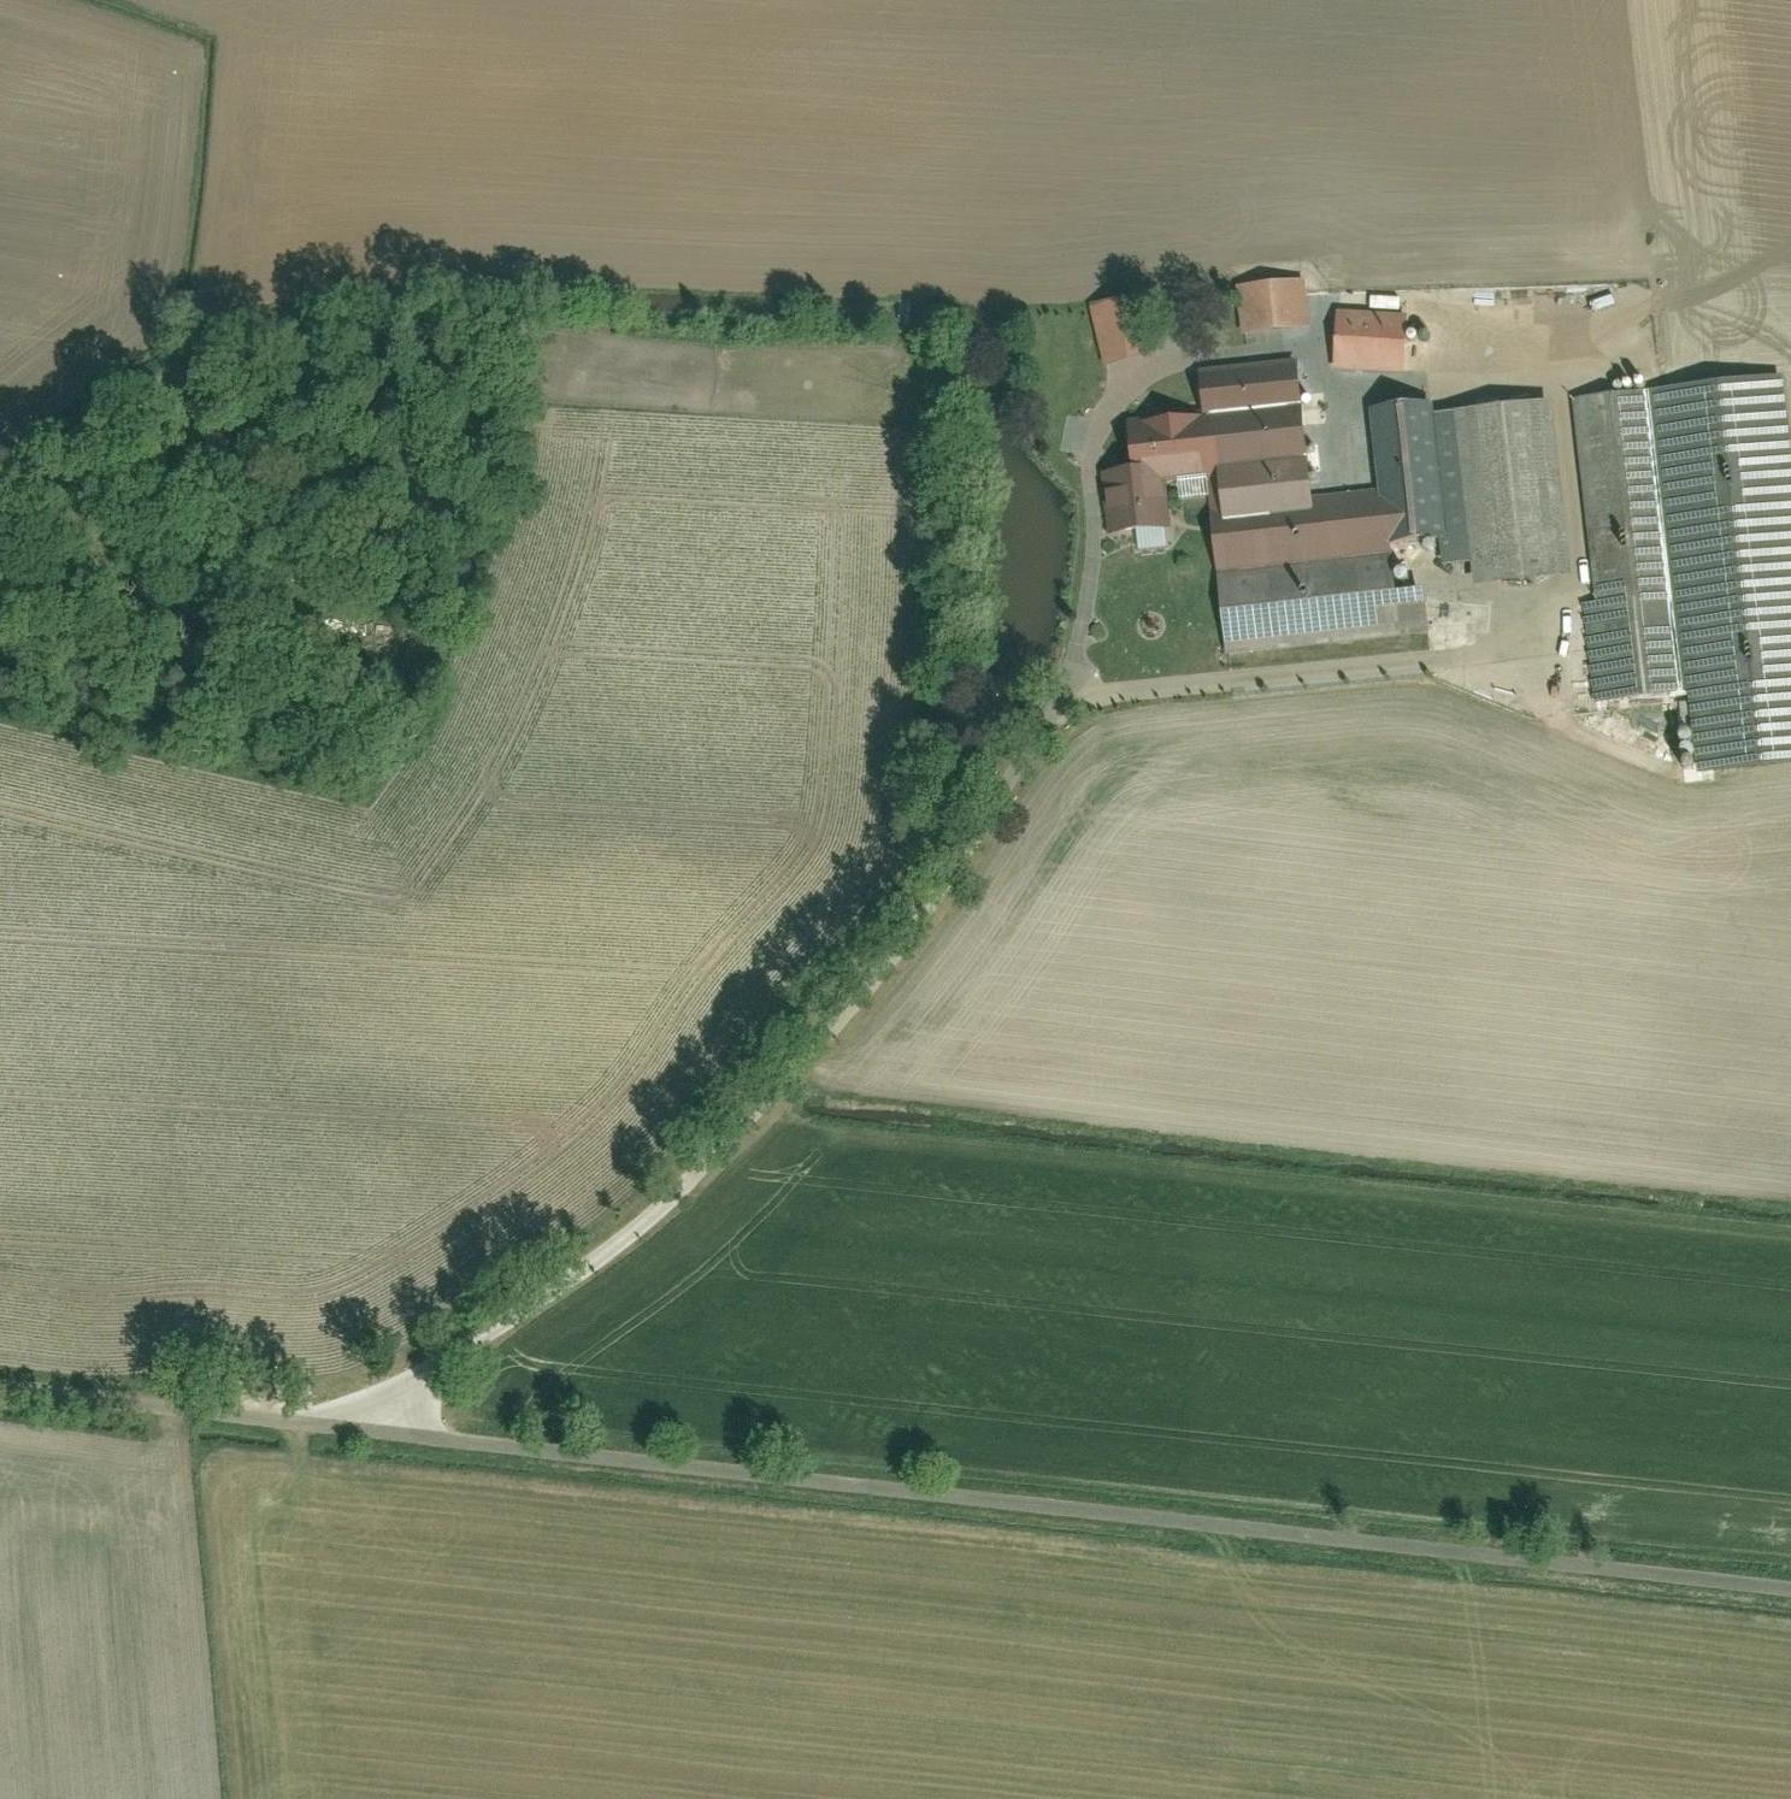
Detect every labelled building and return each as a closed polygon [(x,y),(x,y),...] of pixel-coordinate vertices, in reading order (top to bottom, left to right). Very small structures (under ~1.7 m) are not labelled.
[(1242,291),(1245,337),(1308,333),(1305,287),(1242,291)] [(1334,321),(1336,373),(1410,369),(1408,317),(1334,321)] [(1305,374),(1211,380),(1213,412),(1307,405),(1305,374)] [(1605,704),(1701,694),(1709,769),(1790,759),(1790,380),(1571,405),(1605,704)] [(1219,514),(1231,658),(1438,640),(1430,541),(1471,538),(1475,586),(1575,578),(1560,406),(1461,415),(1460,413),(1376,420),(1383,500),(1219,514)] [(1115,477),(1119,548),(1172,545),(1168,478),(1315,470),(1312,414),(1135,424),(1138,475),(1115,477)]
